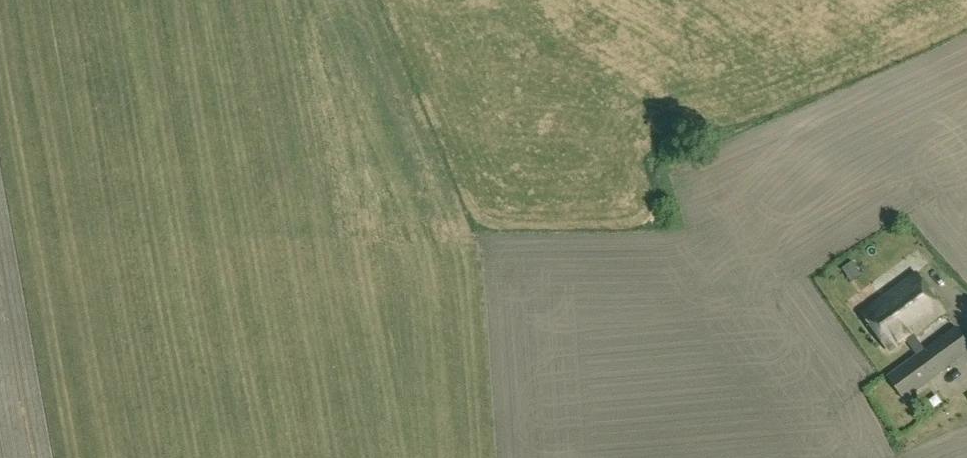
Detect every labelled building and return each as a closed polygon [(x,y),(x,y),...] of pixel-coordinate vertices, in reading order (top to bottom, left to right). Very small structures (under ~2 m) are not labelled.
[(886,375),(901,397),(966,350),(966,342),(954,323),(923,345),(914,332),(945,310),(918,272),(861,313),(887,351),(905,339),(916,354),(886,375)]
